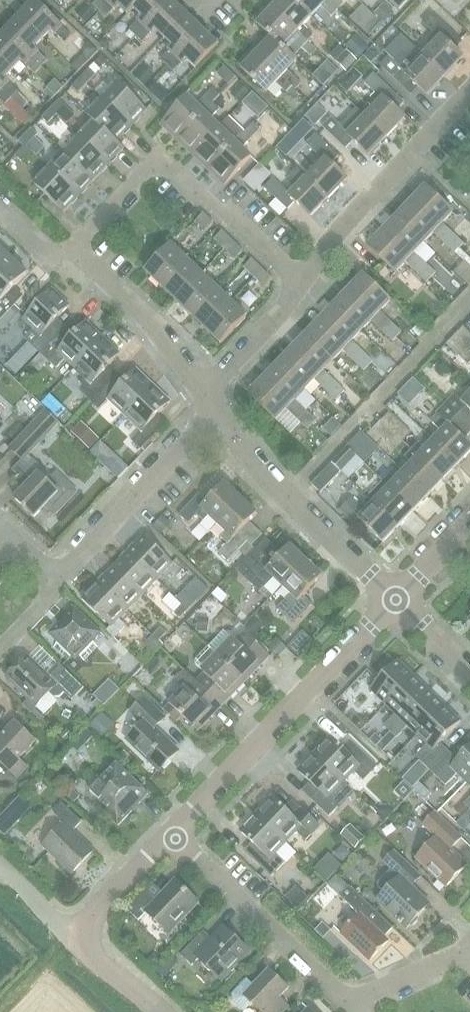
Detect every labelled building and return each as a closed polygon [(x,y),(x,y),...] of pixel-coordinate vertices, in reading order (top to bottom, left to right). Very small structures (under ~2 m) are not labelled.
[(100,15),(112,0),(98,0),(92,7),(89,4),(77,14),(86,23),(98,12),(100,15)] [(132,9),(140,0),(112,0),(100,15),(105,20),(114,10),(115,11),(119,7),(127,15),(132,9)] [(135,36),(169,0),(140,0),(132,9),(141,17),(137,21),(137,22),(128,30),(129,32),(135,36)] [(155,31),(163,40),(186,17),(169,0),(135,36),(141,43),(142,44),(150,34),(151,35),(155,31)] [(269,6),(308,42),(309,41),(312,37),(302,28),(312,17),(294,0),(274,0),(269,6)] [(312,17),(321,7),(333,16),(337,12),(325,0),(294,0),(312,17)] [(337,12),(342,6),(336,0),(325,0),(337,12)] [(398,11),(402,6),(407,0),(387,0),(398,11)] [(35,2),(19,18),(43,40),(51,32),(55,36),(56,35),(65,44),(71,38),(61,28),(62,28),(35,2)] [(375,13),(386,23),(395,13),(385,2),(375,13)] [(269,6),(253,23),(267,37),(282,49),(292,59),(301,50),(303,48),(311,56),(318,49),(309,41),(308,42),(269,6)] [(434,45),(425,55),(424,56),(445,76),(464,57),(455,48),(463,40),(455,34),(433,12),(424,22),(434,31),(427,38),(434,45)] [(160,61),(167,68),(201,32),(186,17),(163,40),(171,48),(167,52),(168,52),(160,61)] [(19,18),(5,33),(41,68),(47,62),(38,53),(39,52),(34,48),(43,40),(19,18)] [(201,32),(167,68),(173,74),(181,65),(185,61),(195,70),(217,47),(201,32)] [(0,38),(0,57),(13,70),(21,62),(25,67),(26,66),(35,75),(41,68),(5,33),(0,38)] [(347,46),(360,58),(369,47),(356,35),(347,46)] [(267,37),(253,52),(291,88),(293,87),(295,89),(302,84),(289,70),(296,63),(282,49),(267,37)] [(85,46),(84,52),(90,58),(98,49),(89,41),(85,46)] [(424,56),(425,55),(418,48),(411,56),(403,54),(396,61),(391,56),(381,66),(411,95),(419,86),(428,94),(445,76),(424,56)] [(335,62),(347,72),(358,60),(347,50),(335,62)] [(369,51),(364,56),(372,64),(377,59),(376,58),(369,51)] [(71,63),(77,70),(88,59),(81,52),(71,63)] [(291,88),(253,52),(237,68),(266,94),(276,84),(292,97),(298,92),(295,89),(293,87),(291,88)] [(103,56),(94,65),(100,70),(108,63),(109,62),(103,56)] [(11,99),(13,98),(18,92),(9,84),(9,83),(5,78),(13,70),(0,57),(0,88),(11,99)] [(327,61),(319,70),(330,80),(338,71),(327,61)] [(145,66),(135,76),(144,85),(154,74),(145,66)] [(90,68),(81,78),(87,84),(96,74),(90,68)] [(374,107),(366,116),(387,137),(405,118),(397,110),(405,102),(397,95),(374,73),(365,82),(376,93),(368,101),(374,107)] [(342,81),(338,85),(346,92),(350,89),(355,83),(347,76),(342,81)] [(87,84),(81,78),(72,86),(79,92),(87,84)] [(48,88),(45,91),(52,97),(55,94),(63,87),(55,79),(47,87),(48,88)] [(154,81),(146,89),(162,103),(169,94),(154,81)] [(118,82),(103,98),(132,126),(147,110),(118,82)] [(231,94),(240,103),(251,92),(242,83),(231,94)] [(5,106),(11,99),(0,88),(0,101),(5,106)] [(161,127),(176,141),(213,104),(219,96),(213,90),(197,107),(187,98),(161,127)] [(87,114),(95,121),(117,141),(132,126),(103,98),(87,114)] [(60,100),(51,108),(57,114),(66,106),(60,100)] [(260,100),(249,111),(257,118),(267,107),(260,100)] [(176,141),(192,156),(220,127),(219,127),(211,119),(219,110),(213,104),(176,141)] [(305,115),(304,116),(315,126),(327,113),(316,104),(305,115)] [(57,114),(51,108),(42,118),(49,124),(57,114)] [(21,109),(15,115),(25,125),(31,119),(21,109)] [(192,156),(208,170),(244,132),(245,131),(230,116),(219,127),(220,127),(192,156)] [(387,137),(366,116),(349,133),(332,117),(323,126),(346,148),(353,140),(369,156),(387,137)] [(95,121),(80,136),(109,164),(124,148),(117,141),(95,121)] [(244,132),(208,170),(225,185),(251,156),(242,148),(260,129),(253,123),(246,131),(245,131),(244,132)] [(19,141),(25,146),(25,147),(27,146),(34,138),(28,132),(19,141)] [(318,166),(308,177),(329,197),(347,178),(331,163),(339,155),(316,133),(307,142),(319,153),(311,160),(318,166)] [(80,136),(65,152),(94,179),(109,164),(80,136)] [(25,147),(25,146),(16,156),(17,156),(22,162),(33,151),(27,146),(25,147)] [(65,152),(50,168),(79,195),(94,179),(65,152)] [(274,177),(265,186),(288,209),(295,201),(311,216),(329,197),(308,177),(302,171),(298,167),(287,177),(298,188),(292,194),(274,177)] [(79,195),(50,168),(35,184),(64,212),(79,195)] [(426,186),(412,201),(459,248),(463,243),(443,223),(453,212),(426,186)] [(397,217),(424,243),(434,233),(454,252),(455,252),(469,267),(469,258),(459,248),(412,201),(397,217)] [(196,220),(197,220),(207,230),(214,223),(203,212),(196,220)] [(397,217),(384,230),(430,277),(435,272),(415,253),(424,243),(397,217)] [(430,277),(384,230),(369,246),(397,272),(406,262),(426,281),(430,277)] [(216,238),(226,248),(234,241),(223,231),(216,238)] [(234,241),(226,248),(237,258),(244,251),(234,241)] [(145,271),(163,288),(186,260),(171,245),(145,271)] [(9,256),(0,247),(0,265),(9,256)] [(15,305),(21,299),(12,290),(27,274),(9,256),(0,266),(0,321),(15,305)] [(245,266),(257,277),(263,269),(252,259),(245,266)] [(163,288),(177,301),(201,274),(186,260),(163,288)] [(263,269),(257,277),(267,287),(274,280),(263,269)] [(177,301),(193,317),(217,290),(201,274),(177,301)] [(364,274),(349,291),(396,336),(401,331),(380,311),(391,300),(364,274)] [(25,338),(41,354),(58,336),(49,327),(70,306),(52,289),(24,319),(34,329),(25,338)] [(193,317),(206,329),(230,302),(217,290),(193,317)] [(349,291),(335,304),(361,331),(371,321),(391,341),(396,336),(349,291)] [(230,302),(206,329),(220,343),(245,316),(230,302)] [(335,304),(321,320),(367,366),(372,361),(352,341),(361,331),(335,304)] [(321,320),(306,335),(333,361),(342,351),(363,370),(367,366),(321,320)] [(58,336),(41,354),(49,362),(56,369),(65,359),(75,368),(103,338),(86,322),(66,343),(58,336)] [(455,335),(469,350),(469,333),(463,326),(455,335)] [(306,335),(292,350),(339,395),(344,390),(324,370),(333,361),(306,335)] [(455,335),(446,344),(467,364),(469,361),(469,350),(455,335)] [(103,338),(75,368),(85,377),(80,382),(86,389),(82,393),(91,401),(108,383),(100,375),(120,354),(103,338)] [(292,350),(277,366),(305,390),(314,380),(335,400),(339,395),(292,350)] [(21,354),(12,363),(20,371),(29,361),(21,354)] [(393,361),(383,370),(390,377),(394,373),(399,367),(393,361)] [(277,366),(263,380),(311,425),(316,420),(295,400),(305,390),(277,366)] [(109,400),(125,416),(153,386),(136,370),(116,391),(108,383),(91,401),(99,409),(109,400)] [(413,378),(405,387),(416,397),(424,389),(413,378)] [(311,425),(263,380),(249,394),(276,420),(286,410),(306,430),(311,425)] [(153,386),(125,416),(142,432),(133,441),(141,449),(159,431),(150,423),(170,402),(153,386)] [(445,404),(467,425),(469,421),(469,394),(462,403),(454,395),(445,404)] [(433,441),(457,465),(469,452),(469,445),(458,434),(467,425),(445,404),(437,413),(429,420),(441,432),(433,441)] [(66,410),(59,417),(66,425),(74,417),(66,410)] [(21,460),(12,470),(18,476),(13,482),(22,491),(15,499),(34,518),(45,506),(55,516),(79,492),(58,471),(51,477),(28,455),(58,423),(46,411),(10,449),(21,460)] [(389,412),(381,420),(402,441),(411,432),(389,412)] [(334,418),(325,428),(333,436),(341,428),(343,426),(334,418)] [(402,441),(381,420),(373,429),(394,450),(402,441)] [(82,423),(72,432),(89,449),(99,439),(82,423)] [(358,437),(346,449),(355,457),(356,456),(364,464),(365,465),(380,449),(362,432),(358,437)] [(418,456),(443,480),(457,465),(433,441),(425,448),(419,442),(411,449),(418,456)] [(346,449),(332,463),(341,472),(355,457),(346,449)] [(410,464),(403,472),(428,495),(443,480),(418,456),(411,450),(404,457),(410,464)] [(115,456),(105,467),(119,480),(129,469),(115,456)] [(332,464),(311,485),(320,493),(340,472),(332,464)] [(387,473),(380,480),(383,482),(413,511),(428,495),(403,472),(395,480),(387,473)] [(383,482),(368,498),(373,503),(397,527),(413,511),(383,482)] [(209,516),(217,524),(241,498),(225,483),(207,503),(198,494),(179,514),(188,524),(197,514),(204,521),(209,516)] [(241,498),(217,524),(225,532),(221,537),(227,543),(219,552),(228,562),(247,541),(239,533),(257,514),(241,498)] [(350,498),(339,510),(354,524),(358,520),(382,543),(397,527),(373,503),(365,512),(350,498)] [(152,526),(162,534),(172,523),(163,515),(152,526)] [(143,536),(128,552),(157,580),(172,564),(143,536)] [(274,578),(282,586),(306,560),(290,545),(272,565),(263,556),(255,549),(238,567),(246,574),(244,577),(253,586),(261,592),(274,578)] [(128,552),(113,568),(141,595),(157,580),(128,552)] [(306,560),(282,586),(291,594),(277,608),(294,624),(313,603),(304,595),(323,576),(306,560)] [(113,568),(98,583),(126,610),(141,595),(113,568)] [(93,582),(81,594),(84,597),(82,599),(110,626),(118,634),(125,626),(118,619),(126,611),(98,583),(96,585),(93,582)] [(57,642),(53,646),(67,660),(72,655),(79,656),(83,660),(97,646),(93,642),(101,633),(75,607),(49,633),(57,642)] [(197,631),(209,632),(210,618),(198,617),(197,631)] [(254,618),(247,625),(255,633),(262,626),(254,618)] [(161,627),(153,635),(159,641),(167,632),(161,627)] [(233,638),(218,654),(246,682),(270,657),(244,632),(236,641),(233,638)] [(159,641),(153,635),(143,646),(154,656),(164,645),(159,641)] [(269,645),(279,655),(287,647),(277,637),(269,645)] [(205,673),(197,682),(223,706),(246,682),(218,654),(209,646),(196,659),(196,664),(203,670),(205,673)] [(23,705),(30,712),(49,693),(53,698),(59,697),(64,692),(72,700),(84,688),(58,663),(47,675),(27,656),(6,678),(29,700),(23,705)] [(370,689),(387,704),(414,676),(398,660),(370,689)] [(223,706),(197,682),(186,670),(177,680),(185,688),(165,710),(177,722),(183,716),(199,731),(223,706)] [(384,725),(391,731),(430,690),(414,676),(387,704),(396,714),(384,725)] [(102,689),(94,696),(104,706),(112,698),(102,689)] [(408,725),(417,734),(445,705),(430,690),(391,731),(397,737),(408,725)] [(127,740),(158,771),(168,761),(168,762),(178,751),(154,728),(164,718),(144,698),(130,713),(142,724),(127,740)] [(422,762),(431,770),(449,750),(441,742),(461,721),(445,705),(417,734),(427,744),(416,756),(422,762)] [(349,719),(361,731),(367,725),(355,713),(349,719)] [(102,716),(92,726),(102,736),(108,730),(108,722),(102,716)] [(19,760),(36,742),(15,723),(0,739),(0,762),(17,778),(27,768),(19,760)] [(66,729),(59,735),(66,741),(72,735),(66,729)] [(383,739),(377,745),(383,751),(397,737),(391,731),(383,739)] [(377,733),(371,739),(377,745),(383,739),(377,733)] [(331,736),(314,753),(344,782),(354,771),(364,780),(378,766),(360,748),(352,757),(331,736)] [(467,782),(469,779),(469,747),(458,759),(449,750),(431,770),(446,785),(458,773),(467,782)] [(344,782),(314,753),(298,770),(319,790),(311,799),(329,816),(343,802),(334,792),(344,782)] [(90,792),(107,808),(104,812),(118,826),(148,794),(117,764),(90,792)] [(413,788),(425,800),(432,794),(419,782),(413,788)] [(273,796),(257,813),(287,842),(297,831),(306,840),(320,826),(302,808),(294,817),(273,796)] [(456,812),(463,818),(469,810),(469,808),(465,803),(456,812)] [(43,846),(72,873),(94,850),(73,831),(82,822),(63,804),(54,813),(65,823),(43,846)] [(381,807),(376,813),(385,821),(394,812),(389,807),(381,807)] [(424,825),(437,837),(417,858),(446,887),(467,865),(451,849),(462,838),(435,812),(424,825)] [(287,842),(257,813),(240,830),(261,851),(253,859),(271,876),(285,862),(276,853),(287,842)] [(0,818),(0,831),(5,836),(14,826),(3,815),(0,818)] [(351,825),(342,835),(356,849),(365,839),(351,825)] [(385,862),(392,869),(381,880),(379,886),(386,892),(377,900),(407,928),(430,904),(411,886),(421,876),(395,852),(385,862)] [(330,856),(316,871),(327,881),(341,867),(330,856)] [(127,909),(139,920),(147,912),(169,933),(199,902),(175,880),(156,900),(145,890),(127,909)] [(339,896),(348,904),(359,914),(341,933),(370,960),(389,941),(385,937),(394,927),(358,893),(350,885),(339,896)] [(296,887),(285,899),(298,912),(310,900),(296,887)] [(324,921),(316,929),(325,938),(333,930),(324,921)] [(181,954),(192,965),(199,958),(222,980),(249,951),(227,929),(215,941),(213,939),(209,942),(201,934),(181,954)] [(154,954),(148,961),(155,968),(162,961),(154,954)] [(233,1000),(244,1011),(252,1002),(262,1011),(282,1011),(288,1006),(279,997),(288,988),(270,970),(255,986),(247,978),(233,994),(233,1000)]
